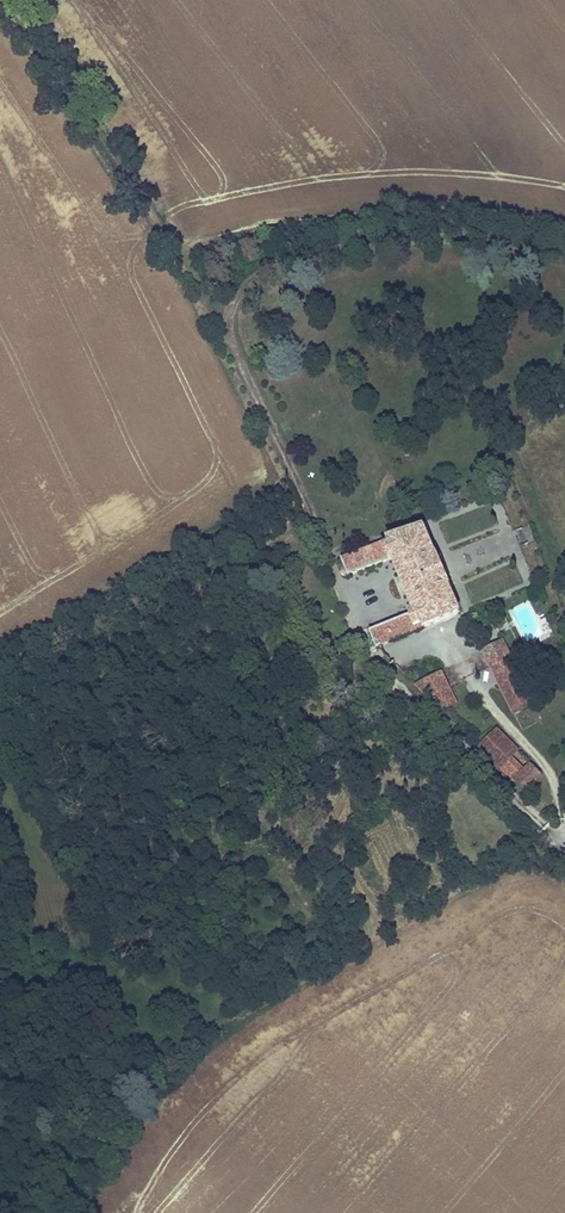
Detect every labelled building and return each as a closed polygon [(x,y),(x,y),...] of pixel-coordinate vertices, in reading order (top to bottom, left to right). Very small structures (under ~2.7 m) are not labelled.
[(427,529),(348,557),(352,572),(396,556),(417,614),(373,631),(379,646),(457,614),(427,529)] [(518,544),(507,549),(514,565),(526,559),(518,544)] [(487,670),(511,658),(502,640),(479,653),(487,670)] [(516,691),(526,686),(511,658),(487,670),(502,698),(516,691)] [(427,699),(447,688),(439,672),(415,685),(427,699)] [(526,709),(536,704),(526,686),(516,691),(526,709)] [(454,703),(447,688),(427,699),(437,712),(454,703)] [(512,717),(526,709),(516,691),(502,698),(512,717)] [(481,749),(502,769),(508,762),(512,758),(517,752),(496,733),(481,749)] [(521,775),(526,771),(512,758),(508,762),(521,775)] [(502,769),(530,797),(535,792),(529,783),(539,771),(532,765),(526,771),(521,775),(508,762),(502,769)]
